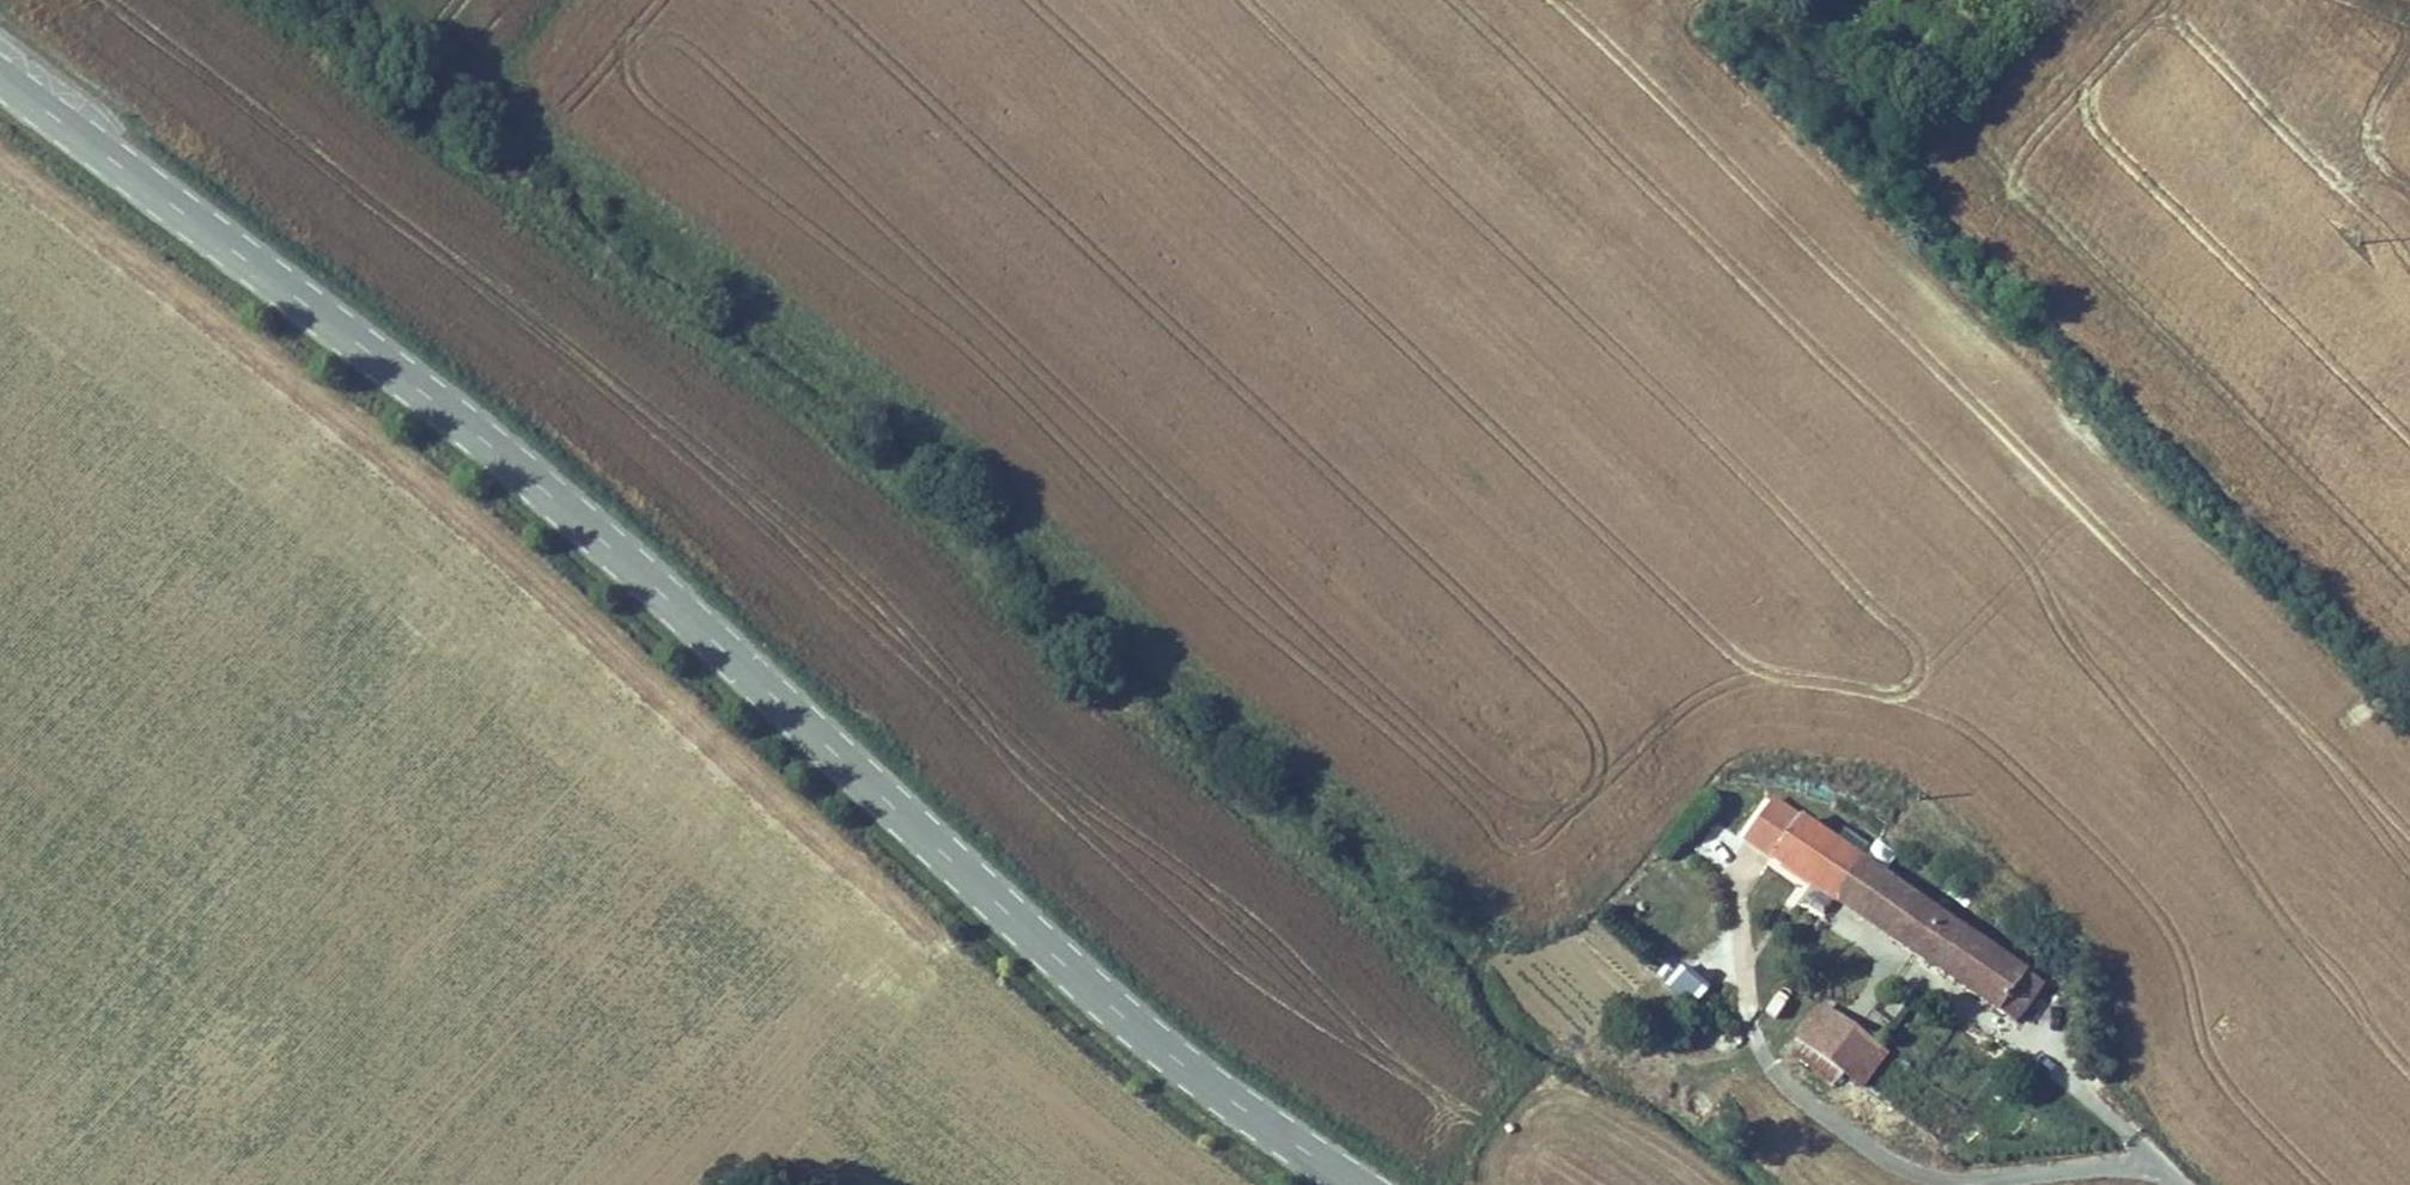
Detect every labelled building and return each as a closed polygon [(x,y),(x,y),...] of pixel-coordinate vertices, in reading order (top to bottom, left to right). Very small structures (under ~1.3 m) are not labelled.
[(1746,836),(1771,853),(1799,812),(1774,795),(1746,836)] [(1771,853),(1835,896),(1865,853),(1800,810),(1799,812),(1771,853)] [(1835,896),(2001,1008),(2028,969),(2031,965),(1865,853),(1835,896)] [(2046,981),(2028,969),(2001,1008),(2019,1020),(2046,981)] [(1848,1069),(1872,1038),(1825,1002),(1801,1034),(1848,1069)] [(1872,1038),(1848,1069),(1864,1081),(1888,1050),(1872,1038)]
